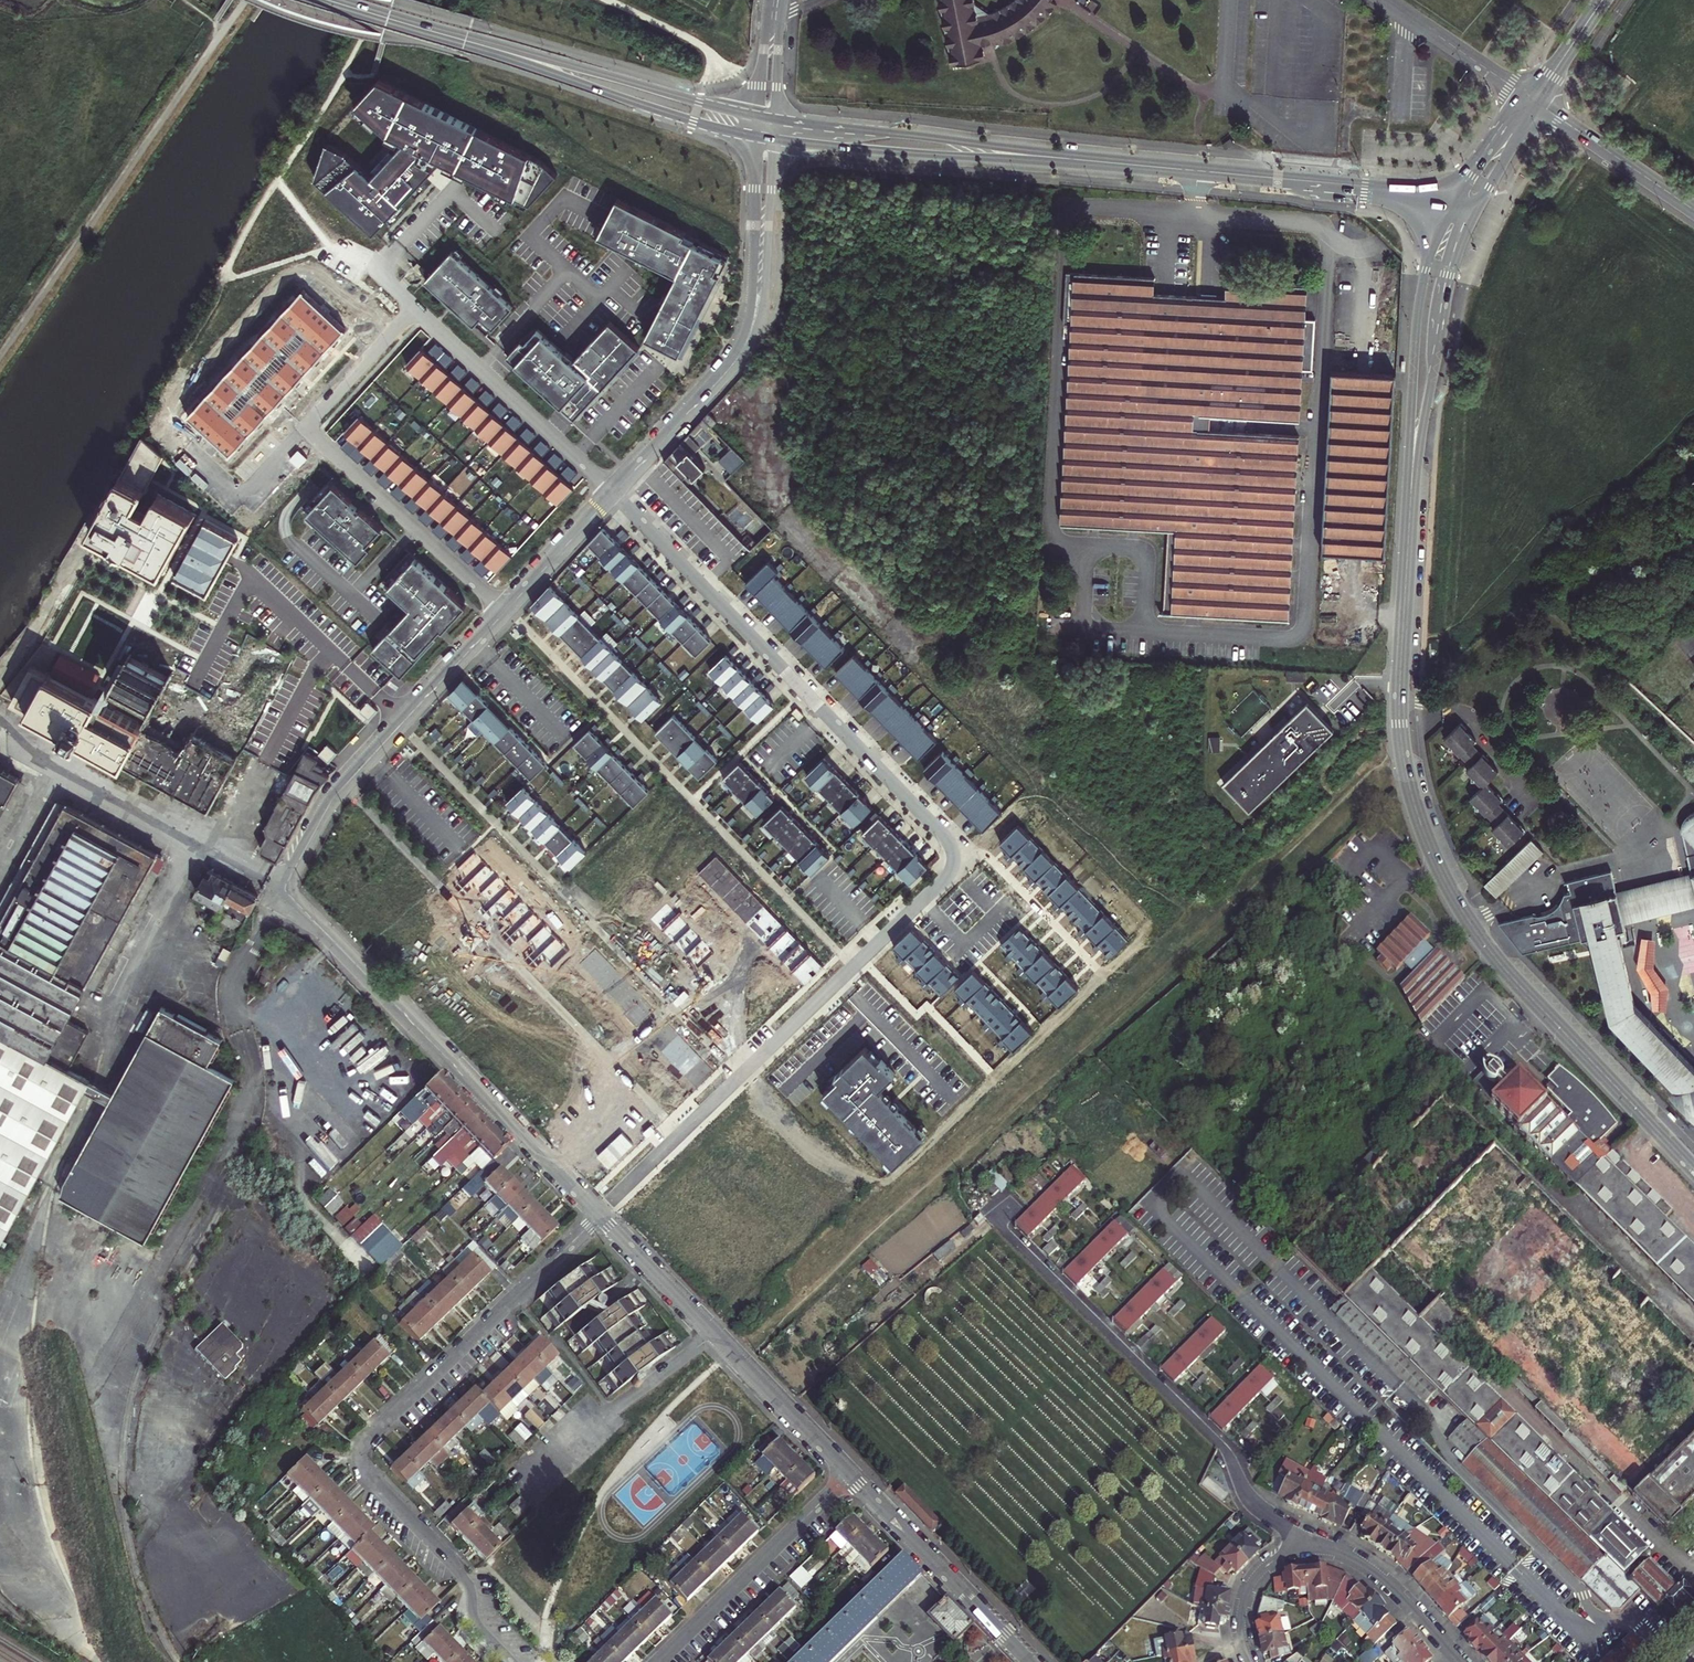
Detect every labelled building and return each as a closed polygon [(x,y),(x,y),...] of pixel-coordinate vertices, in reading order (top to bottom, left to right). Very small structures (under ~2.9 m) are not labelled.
[(952,64),(985,57),(982,43),(991,41),(992,47),(1002,44),(1011,41),(1020,36),(1028,31),(1036,25),(1044,19),(1051,12),(1057,4),(1052,0),(1012,0),(1011,1),(1006,4),(1001,7),(995,10),(989,12),(974,2),(974,0),(940,0),(952,64)] [(444,112),(379,80),(357,103),(387,133),(401,140),(405,141),(397,150),(378,171),(373,177),(345,153),(326,144),(314,179),(374,235),(442,160),(529,205),(558,176),(541,162),(444,112)] [(1213,142),(1217,147),(1224,140),(1220,135),(1213,142)] [(729,257),(617,200),(596,238),(633,259),(640,257),(676,275),(646,337),(679,355),(729,257)] [(513,307),(452,251),(425,281),(474,326),(478,322),(490,333),(513,307)] [(425,270),(417,263),(413,267),(421,274),(425,270)] [(1166,612),(1291,618),(1301,433),(1201,427),(1202,414),(1300,419),(1303,369),(1314,369),(1317,320),(1305,319),(1308,285),(1229,281),(1228,298),(1155,293),(1156,274),(1068,269),(1065,323),(1074,324),(1063,522),(1171,528),(1166,612)] [(347,331),(306,292),(258,345),(191,417),(206,431),(214,439),(218,442),(222,445),(233,456),(260,426),(271,414),(279,405),(331,348),(334,345),(347,331)] [(576,418),(639,349),(610,323),(574,363),(536,328),(508,356),(576,418)] [(406,364),(421,378),(435,362),(444,351),(436,343),(427,353),(421,348),(406,364)] [(434,390),(448,374),(443,370),(453,359),(444,351),(435,362),(421,378),(434,390)] [(448,403),(463,387),(458,382),(467,372),(458,363),(448,374),(434,390),(448,403)] [(1385,524),(1394,374),(1331,371),(1322,553),(1383,556),(1385,524)] [(462,416),(476,400),(472,395),(481,384),(472,377),(463,387),(448,403),(462,416)] [(476,428),(490,412),(485,408),(495,397),(486,389),(476,400),(462,416),(476,428)] [(490,441),(504,425),(499,420),(509,410),(500,401),(490,412),(476,428),(490,441)] [(503,453),(518,438),(513,433),(523,423),(514,414),(504,425),(490,441),(503,453)] [(707,414),(702,420),(710,428),(714,423),(707,414)] [(351,436),(359,444),(375,429),(360,416),(345,431),(348,434),(351,436)] [(518,466),(531,450),(527,445),(536,435),(528,428),(503,453),(518,466)] [(373,457),(388,441),(375,429),(359,444),(368,452),(371,455),(373,457)] [(142,437),(121,477),(145,491),(150,482),(151,479),(152,477),(161,462),(162,460),(163,458),(164,456),(142,437)] [(531,479),(545,463),(540,458),(550,448),(541,440),(531,450),(518,466),(531,479)] [(402,454),(388,441),(373,457),(382,465),(384,467),(387,470),(402,454)] [(703,469),(679,444),(663,462),(687,486),(703,469)] [(303,454),(299,449),(291,458),(300,466),(308,458),(303,454)] [(545,492),(559,476),(554,471),(564,461),(555,452),(545,463),(531,479),(545,492)] [(416,467),(402,454),(387,470),(395,478),(398,480),(400,483),(401,483),(416,467)] [(744,462),(739,458),(721,478),(725,482),(744,462)] [(559,505),(574,489),(568,484),(578,474),(569,466),(559,476),(545,492),(559,505)] [(429,479),(416,467),(401,483),(409,491),(412,493),(414,495),(414,496),(429,479)] [(145,491),(121,477),(120,476),(117,482),(118,482),(105,506),(104,506),(101,511),(102,512),(93,529),(92,528),(89,533),(95,536),(100,539),(164,574),(195,515),(158,497),(157,498),(149,512),(138,505),(145,491)] [(428,509),(443,493),(429,479),(414,496),(423,504),(425,506),(427,508),(428,509)] [(387,531),(331,481),(304,508),(359,559),(387,531)] [(457,505),(443,493),(428,509),(437,516),(439,518),(441,520),(442,521),(457,505)] [(471,518),(457,505),(442,521),(450,528),(453,530),(456,533),(471,518)] [(485,530),(471,518),(456,533),(465,541),(467,543),(470,546),(485,530)] [(238,539),(205,522),(174,579),(208,597),(225,563),(238,539)] [(711,640),(602,528),(588,543),(696,654),(711,640)] [(499,543),(485,530),(470,546),(478,553),(480,555),(483,558),(485,559),(499,543)] [(498,571),(513,556),(499,543),(485,559),(492,566),(495,568),(498,571)] [(466,605),(409,553),(383,583),(410,608),(373,649),(397,671),(401,675),(439,635),(444,629),(466,605)] [(744,583),(824,666),(843,649),(773,576),(777,571),(767,561),(744,583)] [(549,586),(531,604),(642,719),(660,701),(549,586)] [(146,724),(171,677),(127,653),(101,700),(34,664),(13,702),(66,732),(65,733),(81,742),(82,740),(208,810),(236,760),(191,735),(186,746),(146,724)] [(724,654),(709,669),(758,720),(773,705),(724,654)] [(834,673),(917,758),(935,741),(853,655),(834,673)] [(1286,680),(1305,679),(1305,670),(1286,671),(1286,680)] [(1292,717),(1223,784),(1249,811),(1363,701),(1337,674),(1298,711),(1296,709),(1290,715),(1292,717)] [(464,678),(449,694),(462,708),(463,707),(477,693),(478,693),(464,678)] [(477,693),(463,707),(473,718),(488,704),(477,693)] [(368,702),(360,712),(369,720),(378,711),(368,702)] [(473,718),(473,719),(484,730),(499,715),(488,704),(473,718)] [(795,707),(790,712),(798,720),(802,715),(795,707)] [(673,714),(655,732),(698,777),(716,760),(673,714)] [(499,715),(484,730),(494,741),(495,741),(510,726),(499,715)] [(1461,723),(1450,734),(1444,739),(1450,744),(1449,751),(1455,750),(1465,761),(1470,766),(1467,769),(1471,775),(1471,781),(1478,781),(1482,786),(1471,798),(1476,803),(1475,809),(1482,809),(1492,820),(1497,825),(1492,829),(1497,834),(1497,841),(1503,840),(1508,845),(1523,831),(1524,829),(1519,824),(1518,825),(1503,809),(1498,803),(1503,798),(1498,793),(1497,794),(1486,783),(1498,771),(1477,750),(1472,744),(1476,741),(1465,729),(1466,728),(1461,723)] [(510,726),(495,741),(505,752),(520,738),(510,726)] [(589,728),(574,743),(587,757),(602,742),(589,728)] [(520,738),(505,752),(518,765),(533,750),(520,738)] [(587,757),(586,757),(597,768),(612,753),(602,742),(587,757)] [(320,753),(319,754),(328,762),(337,753),(327,744),(320,753)] [(533,750),(518,765),(530,778),(545,764),(533,750)] [(922,769),(981,830),(999,813),(940,751),(922,769)] [(612,753),(597,768),(610,781),(625,766),(612,753)] [(822,758),(804,775),(852,824),(870,807),(822,758)] [(738,762),(721,778),(756,814),(773,798),(738,762)] [(625,766),(610,781),(620,792),(635,777),(625,766)] [(3,806),(4,806),(19,779),(0,769),(0,811),(3,806)] [(635,777),(620,792),(633,805),(648,791),(635,777)] [(0,811),(0,833),(27,784),(19,779),(4,806),(3,806),(0,811)] [(522,786),(507,801),(520,814),(535,800),(522,786)] [(1,921),(45,842),(66,805),(57,800),(0,903),(0,920),(1,921)] [(535,800),(520,814),(532,827),(547,813),(535,800)] [(3,1236),(44,1162),(83,1091),(85,1088),(89,1079),(90,1079),(69,1067),(90,1031),(68,1019),(86,986),(87,984),(112,938),(151,867),(154,869),(160,868),(163,863),(162,857),(66,805),(45,842),(1,921),(0,920),(0,1242),(3,1236)] [(780,806),(763,822),(811,872),(828,855),(780,806)] [(1692,813),(1688,814),(1685,817),(1682,820),(1680,824),(1680,828),(1680,833),(1693,847),(1693,812),(1692,813)] [(547,813),(532,827),(545,840),(560,825),(547,813)] [(878,815),(860,832),(908,882),(926,865),(878,815)] [(560,825),(545,840),(557,853),(572,838),(560,825)] [(1016,825),(997,842),(1009,855),(1027,837),(1016,825)] [(1685,856),(1693,854),(1693,847),(1680,833),(1685,856)] [(1027,837),(1009,855),(1022,868),(1040,850),(1027,837)] [(572,838),(557,853),(570,866),(585,852),(572,838)] [(1531,839),(1484,884),(1495,896),(1510,882),(1511,878),(1513,875),(1515,871),(1518,868),(1521,865),(1525,863),(1529,862),(1532,861),(1543,851),(1531,839)] [(1040,850),(1022,868),(1033,880),(1052,862),(1040,850)] [(1685,856),(1689,874),(1693,894),(1693,854),(1685,856)] [(112,938),(87,984),(95,988),(166,860),(162,857),(163,863),(160,868),(154,869),(151,867),(112,938)] [(1052,862),(1033,880),(1046,893),(1064,875),(1052,862)] [(206,875),(196,892),(221,906),(233,883),(209,871),(206,876),(206,875)] [(1522,953),(1581,939),(1592,950),(1610,1020),(1684,1098),(1693,1108),(1693,1069),(1633,1006),(1617,937),(1618,936),(1621,946),(1634,943),(1630,929),(1625,930),(1627,939),(1626,939),(1622,924),(1614,892),(1609,871),(1567,881),(1569,893),(1563,894),(1561,899),(1559,903),(1556,907),(1552,910),(1548,912),(1543,914),(1538,915),(1534,915),(1517,918),(1497,923),(1522,953)] [(1622,924),(1693,907),(1693,894),(1689,874),(1614,892),(1622,924)] [(1064,875),(1046,893),(1058,905),(1076,887),(1064,875)] [(233,883),(221,906),(217,913),(210,926),(228,936),(226,939),(232,942),(244,921),(258,897),(233,883)] [(1076,887),(1058,905),(1070,918),(1088,900),(1076,887)] [(1088,900),(1070,918),(1083,931),(1101,913),(1088,900)] [(1101,913),(1083,931),(1094,943),(1113,925),(1101,913)] [(1410,917),(1405,922),(1425,940),(1429,936),(1410,917)] [(1425,940),(1405,922),(1376,952),(1380,956),(1376,961),(1386,971),(1391,966),(1395,971),(1402,963),(1413,974),(1434,952),(1423,942),(1425,940)] [(1113,925),(1094,943),(1107,957),(1126,939),(1113,925)] [(1016,926),(998,944),(1010,957),(1029,939),(1016,926)] [(910,927),(891,945),(902,957),(921,939),(910,927)] [(1660,940),(1646,938),(1641,968),(1656,994),(1658,1011),(1671,1011),(1673,988),(1658,968),(1660,940)] [(921,939),(902,957),(914,969),(933,951),(921,939)] [(1029,939),(1010,957),(1022,969),(1041,951),(1029,939)] [(933,951),(914,969),(926,981),(944,963),(933,951)] [(1041,951),(1022,969),(1033,981),(1052,963),(1041,951)] [(1399,988),(1419,1025),(1463,978),(1435,951),(1434,952),(1413,974),(1399,988)] [(944,963),(926,981),(938,994),(957,976),(944,963)] [(1052,963),(1033,981),(1046,993),(1064,975),(1052,963)] [(971,970),(952,988),(964,999),(982,982),(971,970)] [(1064,975),(1046,993),(1057,1005),(1076,987),(1064,975)] [(288,1006),(310,987),(306,981),(283,1001),(288,1006)] [(982,982),(964,999),(976,1012),(994,994),(982,982)] [(994,994),(976,1012),(988,1025),(1006,1007),(994,994)] [(204,1064),(219,1038),(161,1005),(137,1049),(116,1087),(113,1093),(108,1101),(101,1114),(84,1145),(65,1179),(62,1193),(90,1209),(96,1199),(122,1214),(138,1184),(171,1125),(184,1102),(204,1064)] [(1006,1007),(988,1025),(1000,1037),(1018,1020),(1006,1007)] [(1018,1020),(1000,1037),(1012,1049),(1030,1032),(1018,1020)] [(221,1038),(219,1038),(204,1064),(184,1102),(171,1125),(138,1184),(122,1214),(96,1199),(90,1209),(112,1221),(146,1239),(180,1178),(207,1127),(235,1077),(208,1062),(221,1038)] [(896,1074),(867,1045),(832,1080),(834,1083),(823,1094),(893,1166),(928,1133),(882,1087),(896,1074)] [(1113,1059),(1105,1051),(1099,1057),(1107,1065),(1113,1059)] [(1501,1089),(1489,1101),(1551,1162),(1578,1135),(1564,1121),(1565,1120),(1517,1073),(1505,1085),(1500,1079),(1502,1078),(1501,1076),(1500,1073),(1497,1069),(1495,1067),(1489,1065),(1484,1065),(1481,1068),(1481,1071),(1482,1075),(1485,1080),(1488,1083),(1490,1085),(1494,1086),(1495,1084),(1501,1089)] [(1582,1139),(1593,1149),(1600,1141),(1617,1125),(1610,1117),(1597,1102),(1584,1089),(1569,1076),(1557,1067),(1553,1072),(1554,1072),(1546,1080),(1551,1085),(1546,1091),(1570,1115),(1565,1120),(1564,1121),(1578,1135),(1582,1139)] [(420,1116),(450,1087),(438,1074),(413,1098),(420,1105),(414,1110),(420,1116)] [(85,1088),(91,1091),(108,1101),(113,1093),(93,1082),(89,1079),(85,1088)] [(459,1096),(450,1087),(420,1116),(429,1126),(442,1113),(459,1096)] [(459,1096),(442,1113),(446,1118),(429,1133),(434,1138),(450,1122),(467,1104),(459,1096)] [(413,1098),(407,1103),(414,1110),(420,1105),(413,1098)] [(476,1114),(467,1104),(450,1122),(455,1127),(439,1143),(443,1147),(476,1114)] [(476,1114),(443,1147),(439,1150),(444,1154),(463,1135),(468,1140),(485,1123),(476,1114)] [(494,1132),(485,1123),(468,1140),(448,1159),(444,1163),(452,1172),(457,1167),(466,1158),(494,1132)] [(481,1170),(489,1162),(492,1159),(506,1145),(494,1132),(466,1158),(457,1167),(461,1172),(471,1163),(472,1163),(473,1162),(481,1170)] [(1551,1162),(1576,1187),(1693,1306),(1693,1249),(1663,1218),(1671,1211),(1612,1152),(1600,1141),(1593,1149),(1578,1135),(1551,1162)] [(483,1183),(494,1195),(506,1207),(500,1212),(511,1224),(517,1219),(524,1226),(541,1210),(534,1203),(522,1191),(511,1179),(492,1159),(489,1162),(481,1170),(488,1177),(483,1183)] [(1067,1171),(1050,1189),(1062,1201),(1079,1183),(1082,1180),(1073,1171),(1070,1168),(1067,1171)] [(967,1202),(975,1211),(980,1207),(986,1201),(992,1196),(998,1190),(1000,1192),(1007,1187),(992,1170),(986,1176),(988,1179),(982,1184),(975,1190),(975,1189),(968,1195),(971,1198),(967,1202)] [(1038,1201),(1050,1213),(1062,1201),(1050,1189),(1038,1201)] [(316,1201),(322,1208),(335,1197),(328,1190),(316,1201)] [(335,1197),(322,1208),(329,1215),(341,1204),(336,1198),(335,1197)] [(1038,1201),(1026,1213),(1038,1225),(1050,1213),(1038,1201)] [(350,1202),(333,1218),(341,1227),(358,1210),(350,1202)] [(557,1226),(545,1215),(541,1210),(524,1226),(529,1231),(521,1238),(532,1249),(540,1242),(557,1226)] [(1026,1213),(1014,1225),(1026,1237),(1038,1225),(1026,1213)] [(986,1221),(979,1215),(972,1221),(979,1227),(986,1221)] [(362,1226),(353,1217),(342,1228),(351,1237),(362,1226)] [(1114,1222),(1110,1225),(1098,1237),(1111,1249),(1122,1237),(1126,1234),(1114,1222)] [(969,1224),(959,1233),(964,1238),(974,1229),(969,1224)] [(362,1226),(351,1237),(356,1243),(367,1232),(362,1226)] [(418,1246),(430,1235),(428,1233),(424,1231),(421,1228),(410,1238),(418,1246)] [(378,1229),(361,1247),(367,1253),(385,1236),(378,1229)] [(1087,1249),(1099,1262),(1111,1249),(1098,1237),(1087,1249)] [(949,1241),(932,1255),(938,1262),(954,1248),(949,1241)] [(1087,1249),(1075,1261),(1087,1273),(1099,1262),(1087,1249)] [(460,1267),(472,1279),(489,1261),(478,1250),(460,1267)] [(384,1251),(374,1261),(380,1266),(389,1257),(384,1251)] [(439,1268),(442,1272),(454,1261),(451,1257),(439,1268)] [(460,1290),(472,1279),(460,1267),(454,1261),(442,1272),(448,1278),(436,1290),(448,1302),(460,1290)] [(496,1269),(489,1261),(472,1279),(478,1285),(496,1269)] [(1087,1273),(1075,1261),(1063,1273),(1075,1285),(1087,1273)] [(499,1268),(507,1275),(512,1270),(505,1263),(499,1268)] [(593,1278),(582,1264),(545,1292),(555,1305),(550,1309),(562,1322),(614,1284),(604,1270),(593,1278)] [(1163,1270),(1176,1283),(1181,1278),(1168,1266),(1163,1270)] [(1159,1274),(1148,1286),(1161,1298),(1171,1287),(1176,1283),(1163,1270),(1159,1274)] [(1462,1327),(1437,1302),(1419,1320),(1369,1270),(1341,1297),(1348,1303),(1436,1391),(1466,1420),(1510,1464),(1638,1591),(1655,1609),(1662,1601),(1670,1609),(1668,1611),(1672,1617),(1675,1614),(1684,1622),(1693,1613),(1693,1599),(1679,1584),(1674,1589),(1641,1555),(1645,1551),(1593,1499),(1596,1496),(1574,1473),(1570,1476),(1443,1346),(1462,1327)] [(472,1279),(460,1290),(448,1302),(454,1308),(466,1297),(478,1285),(472,1279)] [(1136,1298),(1148,1311),(1161,1298),(1148,1286),(1136,1298)] [(424,1301),(436,1314),(448,1302),(436,1290),(424,1301)] [(630,1292),(574,1334),(586,1347),(593,1342),(613,1369),(609,1372),(621,1385),(671,1348),(661,1334),(651,1342),(630,1314),(641,1306),(630,1292)] [(1341,1297),(1329,1310),(1335,1316),(1348,1303),(1341,1297)] [(1136,1298),(1124,1310),(1137,1322),(1148,1311),(1136,1298)] [(414,1336),(424,1326),(436,1314),(424,1301),(418,1307),(410,1299),(404,1305),(412,1313),(401,1323),(414,1336)] [(442,1320),(454,1308),(448,1302),(436,1314),(442,1320)] [(1424,1403),(1436,1391),(1348,1303),(1335,1316),(1424,1403)] [(545,1313),(555,1327),(562,1322),(550,1309),(545,1313)] [(1137,1322),(1124,1310),(1112,1322),(1125,1334),(1137,1322)] [(430,1331),(442,1320),(436,1314),(424,1326),(414,1336),(413,1337),(418,1342),(430,1331)] [(1213,1320),(1209,1324),(1198,1335),(1210,1347),(1221,1336),(1226,1332),(1213,1320)] [(226,1322),(197,1352),(227,1382),(242,1367),(234,1359),(247,1346),(247,1343),(226,1322)] [(1125,1334),(1129,1339),(1141,1327),(1137,1322),(1125,1334)] [(400,1324),(413,1337),(414,1336),(401,1323),(400,1324)] [(350,1364),(338,1376),(325,1387),(320,1382),(308,1393),(289,1411),(310,1433),(329,1415),(341,1403),(353,1391),(365,1380),(377,1368),(395,1350),(380,1334),(362,1352),(350,1364)] [(582,1350),(586,1347),(574,1334),(572,1336),(582,1350)] [(1198,1360),(1210,1347),(1198,1335),(1185,1347),(1198,1360)] [(1139,1348),(1148,1357),(1160,1345),(1150,1336),(1139,1348)] [(540,1337),(528,1349),(543,1365),(555,1354),(540,1337)] [(1185,1347),(1174,1359),(1186,1371),(1198,1360),(1185,1347)] [(1198,1360),(1203,1364),(1215,1352),(1210,1347),(1198,1360)] [(528,1349),(516,1361),(537,1383),(538,1384),(550,1372),(543,1365),(528,1349)] [(1539,1405),(1490,1356),(1486,1361),(1535,1409),(1539,1405)] [(1186,1371),(1174,1359),(1162,1371),(1174,1383),(1186,1371)] [(537,1383),(516,1361),(504,1372),(525,1394),(525,1395),(537,1383)] [(1258,1372),(1247,1383),(1258,1395),(1269,1384),(1274,1379),(1262,1368),(1258,1372)] [(507,1400),(513,1406),(525,1394),(504,1372),(492,1384),(507,1400)] [(613,1391),(621,1385),(609,1372),(603,1377),(613,1391)] [(1234,1396),(1246,1407),(1258,1395),(1247,1383),(1234,1396)] [(495,1411),(507,1400),(492,1384),(480,1395),(495,1411)] [(495,1411),(480,1395),(473,1388),(462,1399),(483,1421),(484,1422),(495,1411)] [(1234,1396),(1223,1407),(1234,1419),(1246,1407),(1234,1396)] [(471,1433),(483,1421),(462,1399),(450,1411),(465,1427),(471,1433)] [(495,1411),(501,1417),(513,1406),(507,1400),(495,1411)] [(1624,1490),(1539,1405),(1535,1409),(1532,1412),(1584,1463),(1618,1496),(1624,1490)] [(1223,1407),(1211,1419),(1223,1431),(1234,1419),(1223,1407)] [(523,1416),(537,1431),(543,1425),(529,1410),(523,1416)] [(453,1438),(465,1427),(450,1411),(426,1434),(446,1455),(458,1443),(453,1438)] [(1510,1464),(1466,1420),(1447,1440),(1467,1459),(1461,1465),(1528,1533),(1582,1585),(1608,1611),(1618,1611),(1638,1591),(1510,1464)] [(521,1425),(516,1430),(525,1440),(530,1435),(521,1425)] [(509,1437),(516,1444),(522,1439),(515,1432),(509,1437)] [(1630,1496),(1665,1531),(1680,1516),(1676,1512),(1693,1495),(1693,1433),(1630,1496)] [(446,1455),(426,1434),(414,1445),(429,1461),(435,1467),(447,1456),(446,1455)] [(516,1444),(520,1448),(525,1443),(522,1439),(516,1444)] [(763,1459),(774,1470),(791,1454),(780,1442),(763,1459)] [(417,1473),(429,1461),(414,1445),(402,1456),(417,1473)] [(496,1462),(486,1452),(482,1456),(491,1466),(496,1462)] [(786,1482),(803,1466),(791,1454),(774,1470),(786,1482)] [(373,1529),(361,1516),(350,1504),(304,1456),(288,1472),(299,1483),(311,1495),(334,1520),(345,1532),(357,1544),(352,1548),(348,1552),(360,1564),(364,1559),(421,1618),(437,1603),(369,1532),(373,1529)] [(417,1473),(402,1456),(390,1468),(411,1490),(423,1479),(417,1473)] [(1306,1476),(1309,1470),(1285,1458),(1277,1473),(1287,1478),(1278,1496),(1288,1501),(1286,1504),(1296,1509),(1297,1507),(1302,1497),(1297,1494),(1306,1476)] [(774,1470),(763,1459),(756,1466),(767,1477),(769,1476),(774,1470)] [(815,1478),(803,1466),(786,1482),(781,1487),(790,1496),(789,1497),(793,1500),(815,1478)] [(470,1467),(465,1471),(474,1480),(478,1475),(470,1467)] [(786,1482),(774,1470),(769,1476),(780,1487),(781,1487),(786,1482)] [(465,1476),(458,1482),(464,1488),(470,1481),(465,1476)] [(1302,1497),(1297,1507),(1309,1513),(1320,1491),(1309,1485),(1311,1481),(1309,1480),(1310,1477),(1306,1476),(1297,1494),(1302,1497)] [(307,1499),(311,1495),(299,1483),(296,1487),(307,1499)] [(1330,1511),(1340,1492),(1325,1485),(1321,1490),(1320,1491),(1309,1513),(1322,1520),(1327,1510),(1330,1511)] [(895,1497),(904,1506),(906,1504),(925,1524),(924,1525),(932,1534),(940,1526),(904,1489),(895,1497)] [(1355,1505),(1363,1509),(1371,1495),(1363,1491),(1355,1505)] [(1343,1494),(1340,1492),(1330,1511),(1327,1510),(1322,1520),(1321,1522),(1330,1526),(1332,1523),(1340,1527),(1351,1507),(1342,1502),(1344,1498),(1342,1496),(1343,1494)] [(446,1502),(433,1513),(439,1519),(439,1518),(451,1507),(446,1502)] [(443,1519),(461,1538),(472,1549),(484,1561),(500,1545),(489,1533),(494,1529),(482,1517),(484,1515),(473,1503),(466,1509),(460,1503),(443,1519)] [(1367,1535),(1364,1539),(1375,1547),(1382,1537),(1380,1536),(1389,1522),(1388,1521),(1390,1517),(1377,1507),(1375,1511),(1360,1530),(1367,1535)] [(730,1528),(742,1515),(737,1510),(725,1522),(730,1528)] [(742,1515),(730,1528),(747,1545),(759,1533),(742,1515)] [(690,1523),(686,1518),(679,1524),(684,1529),(690,1523)] [(831,1541),(843,1553),(844,1552),(867,1531),(855,1518),(831,1541)] [(345,1532),(334,1520),(329,1524),(340,1536),(345,1532)] [(717,1539),(730,1528),(725,1522),(713,1534),(717,1539)] [(1382,1537),(1375,1547),(1385,1554),(1391,1547),(1394,1549),(1403,1536),(1391,1527),(1392,1524),(1389,1522),(1380,1536),(1382,1537)] [(747,1545),(730,1528),(717,1539),(734,1557),(747,1545)] [(844,1552),(855,1564),(877,1542),(867,1531),(844,1552)] [(1246,1531),(1230,1548),(1247,1565),(1257,1553),(1253,1550),(1259,1543),(1246,1531)] [(345,1532),(340,1536),(352,1548),(357,1544),(345,1532)] [(679,1539),(672,1532),(667,1536),(675,1544),(679,1539)] [(1391,1547),(1385,1554),(1396,1562),(1399,1558),(1405,1562),(1416,1545),(1406,1539),(1408,1536),(1407,1535),(1405,1533),(1403,1536),(1394,1549),(1391,1547)] [(722,1568),(734,1557),(717,1539),(706,1551),(722,1568)] [(877,1542),(855,1564),(854,1564),(866,1577),(890,1555),(877,1542)] [(722,1568),(706,1551),(700,1545),(688,1556),(694,1562),(711,1580),(722,1568)] [(1434,1545),(1406,1572),(1425,1592),(1446,1573),(1445,1572),(1449,1566),(1436,1557),(1441,1553),(1434,1545)] [(1230,1574),(1232,1571),(1236,1575),(1247,1565),(1230,1548),(1216,1563),(1210,1557),(1199,1568),(1200,1569),(1214,1577),(1221,1570),(1225,1573),(1227,1571),(1230,1574)] [(797,1661),(834,1661),(923,1576),(905,1558),(797,1661)] [(682,1574),(699,1591),(711,1580),(694,1562),(682,1574)] [(699,1591),(682,1574),(676,1567),(663,1579),(670,1586),(686,1603),(699,1591)] [(802,1568),(798,1573),(810,1585),(814,1581),(802,1568)] [(1325,1568),(1307,1570),(1308,1590),(1309,1596),(1309,1602),(1329,1600),(1333,1601),(1347,1574),(1325,1568)] [(1193,1607),(1197,1609),(1199,1609),(1218,1612),(1218,1608),(1227,1609),(1230,1594),(1211,1592),(1214,1577),(1200,1569),(1196,1587),(1197,1588),(1193,1607)] [(1307,1570),(1287,1571),(1287,1574),(1285,1574),(1285,1585),(1288,1585),(1288,1591),(1299,1591),(1300,1597),(1309,1596),(1308,1590),(1307,1570)] [(798,1573),(791,1579),(803,1591),(810,1585),(798,1573)] [(1425,1592),(1436,1605),(1457,1586),(1446,1573),(1425,1592)] [(1375,1599),(1367,1592),(1365,1594),(1347,1574),(1333,1601),(1335,1603),(1353,1622),(1375,1599)] [(1465,1583),(1459,1587),(1457,1586),(1436,1605),(1448,1618),(1451,1615),(1469,1599),(1475,1594),(1465,1583)] [(605,1597),(610,1602),(618,1594),(613,1589),(605,1597)] [(768,1603),(784,1620),(796,1608),(780,1592),(768,1603)] [(638,1606),(643,1612),(656,1600),(649,1593),(636,1605),(638,1606)] [(605,1597),(597,1605),(602,1609),(610,1602),(605,1597)] [(1255,1620),(1260,1640),(1281,1635),(1275,1609),(1277,1602),(1262,1598),(1255,1620)] [(1378,1642),(1396,1625),(1381,1611),(1384,1608),(1375,1599),(1353,1622),(1363,1632),(1366,1630),(1378,1642)] [(660,1629),(673,1617),(656,1600),(643,1612),(660,1629)] [(931,1619),(954,1642),(955,1644),(972,1627),(948,1602),(931,1619)] [(756,1615),(772,1631),(784,1620),(768,1603),(756,1615)] [(643,1612),(638,1606),(625,1618),(627,1619),(631,1624),(648,1641),(660,1629),(643,1612)] [(1218,1608),(1218,1612),(1199,1609),(1197,1624),(1201,1625),(1205,1626),(1205,1629),(1213,1630),(1213,1629),(1217,1630),(1218,1625),(1221,1626),(1224,1623),(1225,1620),(1228,1621),(1230,1609),(1227,1609),(1218,1608)] [(744,1626),(760,1643),(772,1631),(756,1615),(744,1626)] [(1451,1615),(1448,1618),(1456,1627),(1460,1624),(1451,1615)] [(1483,1617),(1473,1627),(1472,1626),(1469,1629),(1470,1630),(1464,1636),(1470,1642),(1468,1644),(1474,1651),(1496,1629),(1483,1617)] [(627,1619),(615,1631),(619,1635),(631,1624),(627,1619)] [(440,1661),(471,1661),(431,1621),(415,1637),(421,1643),(415,1648),(427,1660),(433,1655),(440,1661)] [(631,1624),(619,1635),(637,1652),(648,1641),(631,1624)] [(755,1648),(760,1643),(744,1626),(733,1637),(749,1654),(749,1653),(755,1659),(760,1653),(755,1648)] [(569,1632),(574,1636),(579,1631),(575,1627),(569,1632)] [(603,1643),(607,1647),(619,1635),(615,1631),(613,1629),(601,1640),(603,1643)] [(1486,1661),(1487,1661),(1508,1641),(1496,1629),(1474,1651),(1486,1661)] [(760,1643),(765,1647),(777,1635),(772,1631),(760,1643)] [(1397,1661),(1403,1661),(1421,1646),(1415,1638),(1413,1640),(1408,1634),(1388,1651),(1397,1661)] [(619,1635),(607,1647),(622,1661),(627,1661),(637,1652),(619,1635)] [(1285,1649),(1281,1635),(1260,1640),(1264,1654),(1268,1654),(1269,1660),(1290,1656),(1289,1648),(1285,1649)] [(733,1661),(749,1661),(753,1658),(749,1654),(733,1637),(721,1649),(733,1661)] [(1160,1656),(1193,1652),(1192,1642),(1188,1642),(1188,1639),(1182,1639),(1182,1637),(1154,1641),(1156,1657),(1160,1656)] [(1647,1655),(1630,1637),(1601,1661),(1639,1661),(1647,1655)] [(792,1639),(786,1645),(796,1655),(802,1649),(792,1639)] [(1487,1661),(1511,1661),(1521,1653),(1508,1641),(1487,1661)] [(596,1658),(607,1647),(603,1643),(591,1654),(596,1658)] [(765,1647),(760,1643),(755,1648),(760,1653),(766,1648),(765,1647)] [(780,1651),(789,1661),(796,1655),(786,1645),(780,1651)] [(1403,1661),(1429,1661),(1431,1661),(1426,1655),(1428,1653),(1421,1646),(1403,1661)] [(596,1658),(599,1661),(622,1661),(607,1647),(596,1658)] [(720,1649),(709,1661),(710,1661),(733,1661),(720,1649)] [(1370,1649),(1358,1661),(1359,1661),(1372,1661),(1377,1657),(1370,1649)] [(1160,1656),(1160,1660),(1164,1660),(1164,1661),(1191,1661),(1194,1661),(1193,1652),(1160,1656)] [(1511,1661),(1520,1661),(1522,1660),(1521,1658),(1523,1655),(1521,1653),(1511,1661)]
